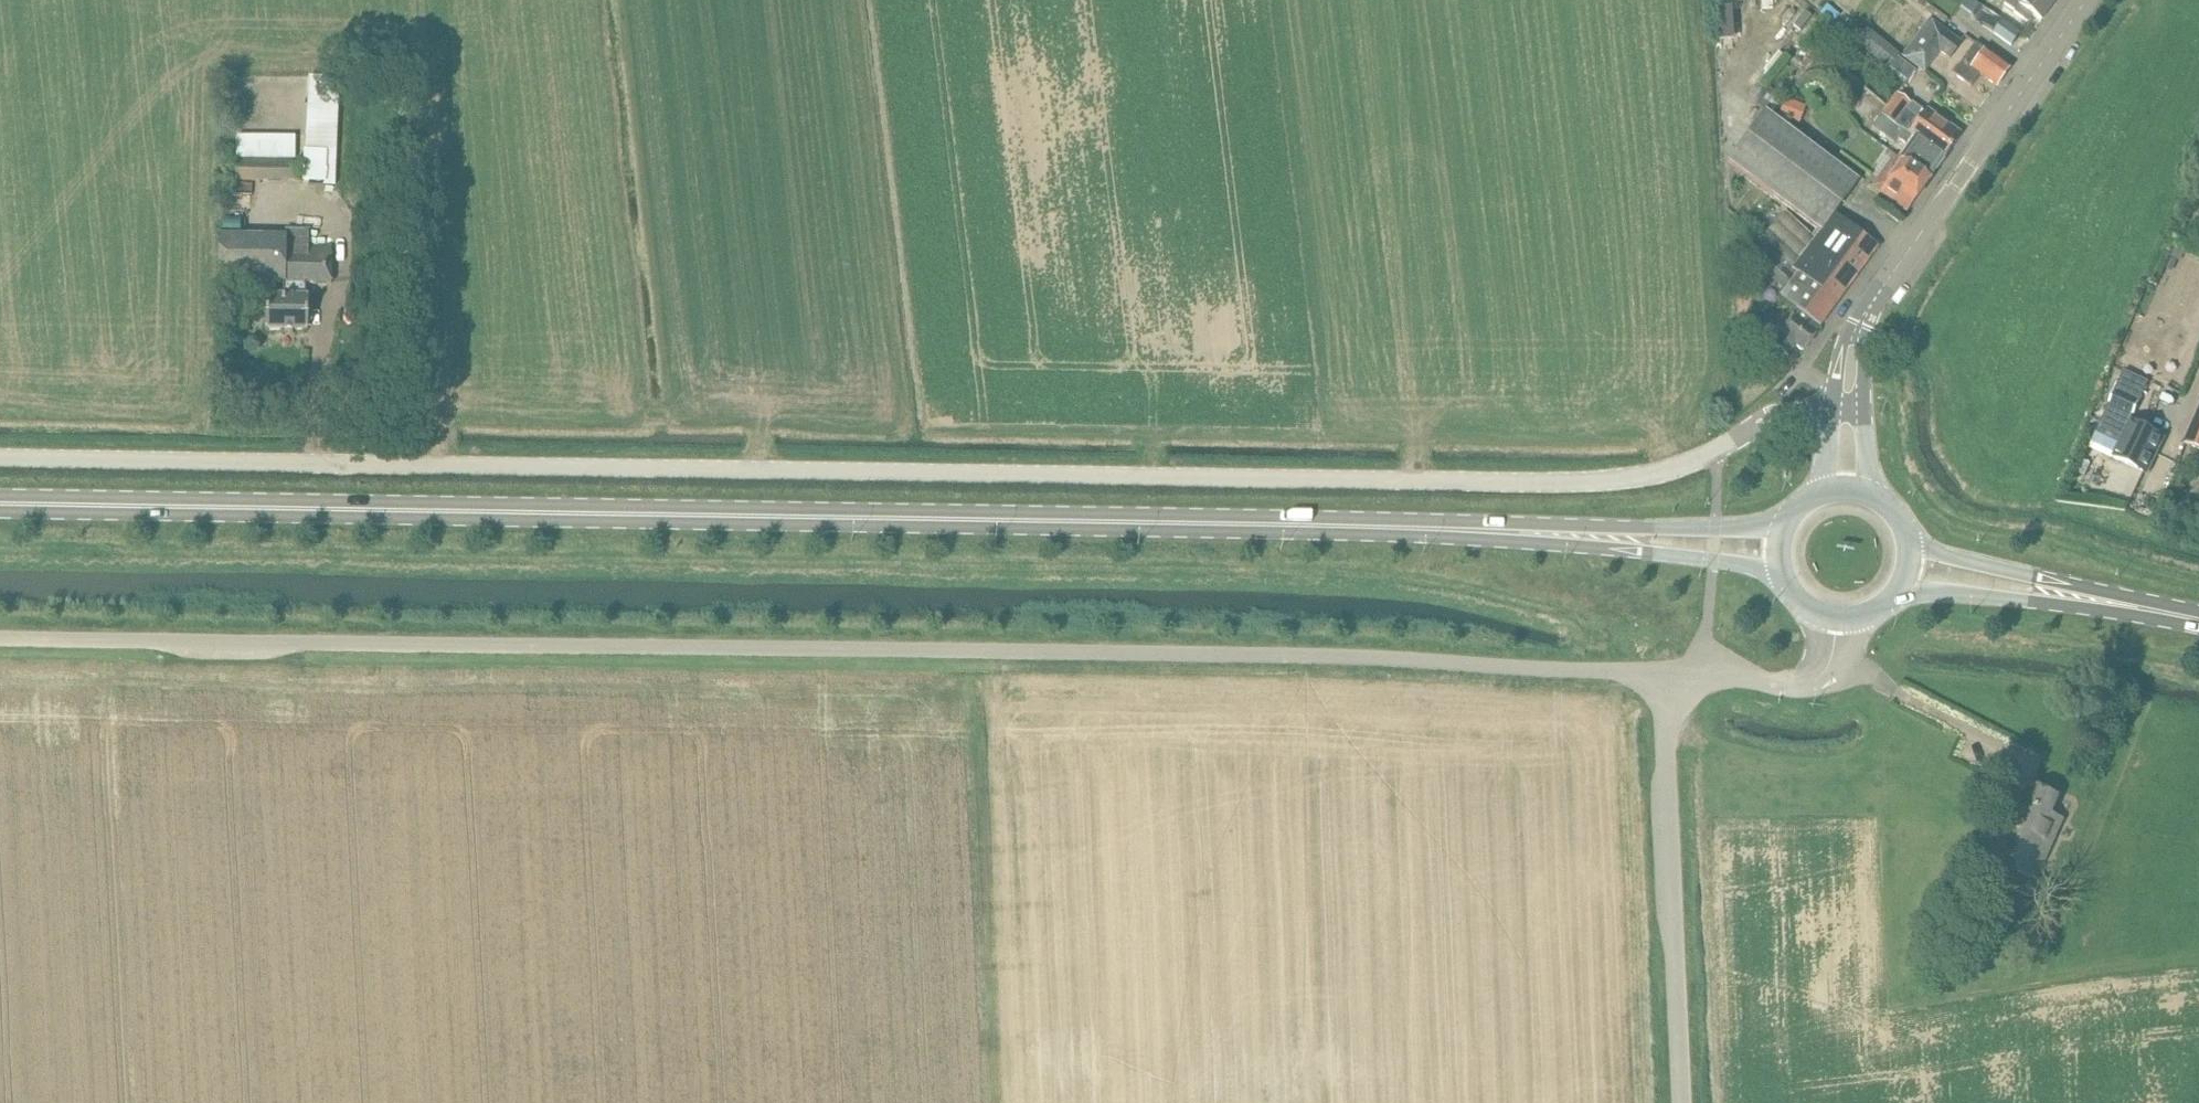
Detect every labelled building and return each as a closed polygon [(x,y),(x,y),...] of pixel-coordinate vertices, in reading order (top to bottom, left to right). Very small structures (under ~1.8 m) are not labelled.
[(1960,8),(1974,18),(1982,8),(1970,0),(1966,0),(1960,8)] [(2055,0),(2008,0),(2004,6),(2028,23),(2033,15),(2041,21),(2055,0)] [(2000,21),(1992,34),(2010,46),(2019,32),(2000,21)] [(1931,23),(1905,57),(1927,73),(1941,54),(1951,62),(1963,45),(1931,23)] [(1867,28),(1855,42),(1886,68),(1898,54),(1867,28)] [(1790,39),(1782,49),(1807,68),(1814,57),(1790,39)] [(1977,45),(1955,76),(1971,88),(1980,75),(1996,87),(2010,69),(1977,45)] [(1763,109),(1776,94),(1765,86),(1754,102),(1763,109)] [(1899,95),(1882,117),(1943,161),(1962,135),(1944,122),(1928,110),(1921,120),(1909,112),(1914,106),(1899,95)] [(1786,100),(1779,122),(1798,129),(1805,106),(1786,100)] [(1782,298),(1797,309),(1820,326),(1838,302),(1837,301),(1876,247),(1834,216),(1858,184),(1840,170),(1766,114),(1729,161),(1823,232),(1796,268),(1800,274),(1782,298)] [(1902,160),(1905,162),(1930,180),(1943,161),(1882,117),(1874,129),(1896,145),(1900,139),(1911,147),(1902,160)] [(295,159),(295,134),(239,135),(239,160),(295,159)] [(307,160),(237,161),(237,181),(307,180),(307,160)] [(1905,162),(1893,179),(1883,173),(1876,184),(1885,190),(1884,191),(1891,196),(1889,200),(1907,213),(1930,180),(1905,162)] [(219,236),(219,260),(218,282),(284,283),(284,296),(266,296),(266,330),(308,330),(308,296),(306,296),(306,283),(331,284),(332,245),(310,244),(310,232),(285,232),(285,237),(219,236)] [(1744,254),(1785,290),(1798,275),(1757,239),(1744,254)] [(1780,326),(1778,330),(1769,342),(1788,357),(1796,346),(1804,352),(1817,333),(1816,332),(1820,326),(1797,309),(1783,328),(1780,326)] [(2125,372),(2103,422),(2126,432),(2148,383),(2125,372)] [(2198,449),(2198,412),(2185,443),(2198,449)] [(2164,438),(2157,435),(2135,424),(2118,459),(2148,473),(2164,438)] [(2178,491),(2175,499),(2187,505),(2190,497),(2178,491)] [(2033,787),(1999,863),(2036,880),(2063,820),(2051,815),(2058,798),(2033,787)]
